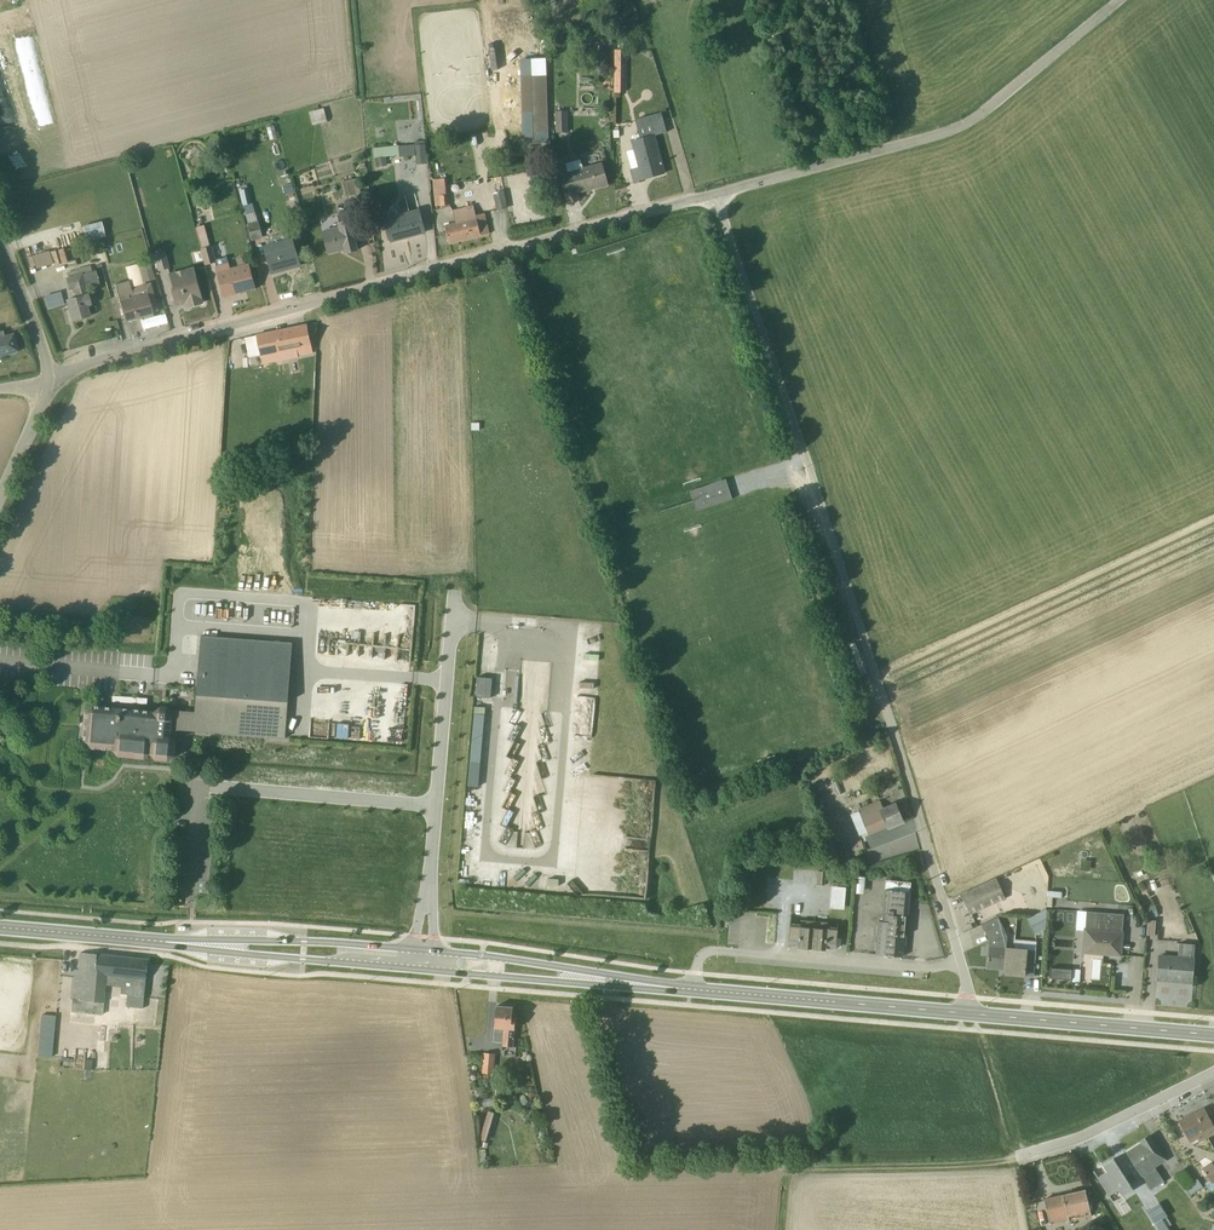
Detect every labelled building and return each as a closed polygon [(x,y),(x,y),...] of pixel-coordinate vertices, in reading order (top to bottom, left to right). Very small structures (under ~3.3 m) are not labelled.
[(614,50),(613,93),(622,93),(622,78),(624,78),(624,76),(622,76),(622,73),(624,73),(624,71),(622,71),(622,69),(624,69),(624,64),(622,64),(623,56),(626,56),(626,50),(614,50)] [(521,93),(521,113),(533,112),(533,93),(521,93)] [(538,124),(547,124),(546,96),(537,96),(538,124)] [(323,109),(308,113),(311,126),(326,122),(323,109)] [(567,111),(554,112),(555,133),(567,132),(567,111)] [(666,133),(661,113),(634,120),(639,139),(630,141),(632,150),(625,152),(634,183),(643,181),(643,179),(663,174),(653,137),(654,136),(666,133)] [(416,165),(426,164),(423,141),(414,142),(414,145),(372,149),(375,168),(386,166),(385,157),(398,155),(399,157),(415,156),(416,165)] [(559,175),(567,203),(578,200),(576,193),(606,185),(600,163),(582,168),(580,160),(565,164),(567,173),(559,175)] [(432,180),(435,206),(449,205),(446,178),(432,180)] [(352,179),(341,182),(344,197),(360,193),(357,179),(352,179)] [(492,193),(496,211),(507,209),(503,191),(492,193)] [(443,226),(448,244),(488,234),(483,214),(475,216),(472,206),(452,211),(455,223),(443,226)] [(384,218),(390,241),(424,232),(418,209),(384,218)] [(251,241),(262,238),(257,221),(254,213),(245,215),(247,224),(246,224),(251,241)] [(337,227),(322,231),(327,253),(344,249),(345,253),(356,250),(349,220),(336,223),(337,227)] [(104,238),(100,222),(82,227),(86,242),(104,238)] [(214,263),(223,297),(255,289),(249,268),(249,267),(248,264),(230,268),(226,257),(215,260),(211,246),(209,247),(203,226),(195,228),(205,265),(214,263)] [(263,245),(271,273),(299,266),(291,238),(282,240),(280,235),(272,237),(273,243),(263,245)] [(48,252),(31,257),(35,270),(52,264),(53,266),(58,264),(54,251),(48,253),(48,252)] [(164,252),(152,255),(157,271),(168,268),(164,252)] [(62,254),(58,255),(63,270),(71,268),(69,261),(64,263),(62,254)] [(143,283),(154,279),(150,265),(139,268),(138,269),(136,264),(125,268),(130,288),(134,287),(134,289),(130,290),(128,281),(114,285),(124,322),(143,317),(144,319),(152,317),(151,313),(157,311),(150,283),(149,283),(144,284),(143,283)] [(66,301),(71,321),(79,319),(88,316),(85,307),(90,306),(85,289),(98,285),(94,271),(92,272),(90,266),(75,270),(66,273),(67,277),(64,278),(68,291),(72,290),(75,299),(66,301)] [(192,267),(168,274),(176,305),(185,302),(187,307),(201,303),(192,267)] [(63,306),(59,293),(43,297),(46,310),(63,306)] [(256,336),(262,364),(296,357),(312,354),(305,325),(256,336)] [(17,352),(12,334),(3,337),(1,332),(0,332),(0,356),(17,352)] [(262,364),(256,336),(244,338),(248,359),(250,359),(252,366),(262,364)] [(694,511),(729,499),(723,481),(688,493),(694,511)] [(480,673),(480,676),(497,677),(500,632),(481,631),(478,673),(480,673)] [(83,711),(80,742),(86,748),(109,750),(114,757),(144,759),(150,755),(155,760),(167,761),(174,755),(176,730),(206,732),(285,738),(291,643),(200,636),(194,712),(169,710),(167,706),(160,706),(153,711),(90,706),(83,711)] [(477,677),(475,696),(489,698),(491,678),(477,677)] [(483,715),(473,714),(469,762),(479,763),(483,715)] [(478,771),(471,771),(469,792),(477,793),(478,771)] [(832,783),(837,795),(841,794),(836,781),(832,783)] [(858,811),(849,815),(858,836),(867,833),(868,835),(902,821),(895,803),(882,808),(879,801),(857,810),(858,811)] [(882,845),(865,852),(869,864),(921,845),(912,822),(878,835),(882,845)] [(817,871),(816,885),(823,885),(824,872),(817,871)] [(969,914),(1004,898),(995,879),(960,894),(969,914)] [(907,918),(910,883),(884,880),(883,890),(881,921),(877,921),(875,955),(899,957),(901,957),(902,948),(904,948),(905,936),(903,935),(905,918),(907,918)] [(845,888),(831,887),(829,908),(843,910),(845,888)] [(1145,908),(1148,919),(1157,917),(1154,906),(1145,908)] [(1119,955),(1122,915),(1085,912),(1082,952),(1119,955)] [(1027,919),(1034,934),(1043,930),(1036,914),(1027,919)] [(1023,975),(1033,976),(1035,951),(1027,950),(1026,949),(1005,947),(1006,937),(997,917),(981,924),(989,942),(987,968),(1003,969),(1003,974),(1023,976),(1023,975)] [(1147,920),(1145,935),(1153,936),(1154,921),(1147,920)] [(789,924),(787,945),(801,946),(801,948),(821,950),(821,948),(835,949),(835,946),(837,946),(837,939),(836,939),(836,927),(827,927),(828,923),(800,921),(800,924),(789,924)] [(983,934),(972,938),(974,945),(985,942),(983,934)] [(1158,955),(1156,980),(1190,983),(1194,945),(1178,944),(1177,956),(1158,955)] [(142,1009),(147,960),(147,959),(79,953),(77,970),(74,970),(73,970),(70,1012),(101,1015),(104,986),(119,987),(119,994),(125,995),(125,1007),(142,1009)] [(1078,983),(1078,982),(1079,982),(1080,970),(1050,967),(1049,978),(1070,980),(1070,982),(1078,983)] [(512,1008),(495,1006),(493,1042),(502,1043),(502,1046),(512,1047),(515,1018),(511,1018),(512,1008)] [(50,1057),(54,1016),(40,1015),(36,1056),(50,1057)] [(494,1054),(483,1053),(481,1073),(493,1074),(494,1054)] [(91,1060),(83,1060),(83,1070),(90,1070),(91,1060)] [(1177,1121),(1189,1143),(1196,1139),(1198,1142),(1213,1134),(1213,1129),(1203,1108),(1177,1121)] [(487,1111),(479,1140),(485,1142),(493,1113),(487,1111)] [(1148,1136),(1139,1141),(1141,1144),(1126,1153),(1140,1176),(1150,1190),(1163,1182),(1154,1168),(1165,1161),(1148,1136)] [(1112,1159),(1102,1166),(1106,1172),(1097,1177),(1108,1195),(1117,1190),(1121,1196),(1132,1189),(1112,1159)] [(1201,1168),(1208,1180),(1203,1183),(1209,1192),(1213,1189),(1213,1168),(1210,1162),(1201,1168)] [(1191,1183),(1182,1169),(1176,1174),(1184,1187),(1191,1183)] [(1184,1187),(1183,1188),(1189,1196),(1201,1187),(1196,1180),(1191,1183),(1184,1187)] [(1083,1218),(1090,1217),(1084,1190),(1043,1200),(1049,1225),(1068,1221),(1067,1217),(1082,1214),(1083,1218)] [(1158,1203),(1145,1211),(1157,1229),(1168,1229),(1161,1219),(1166,1216),(1158,1203)]
